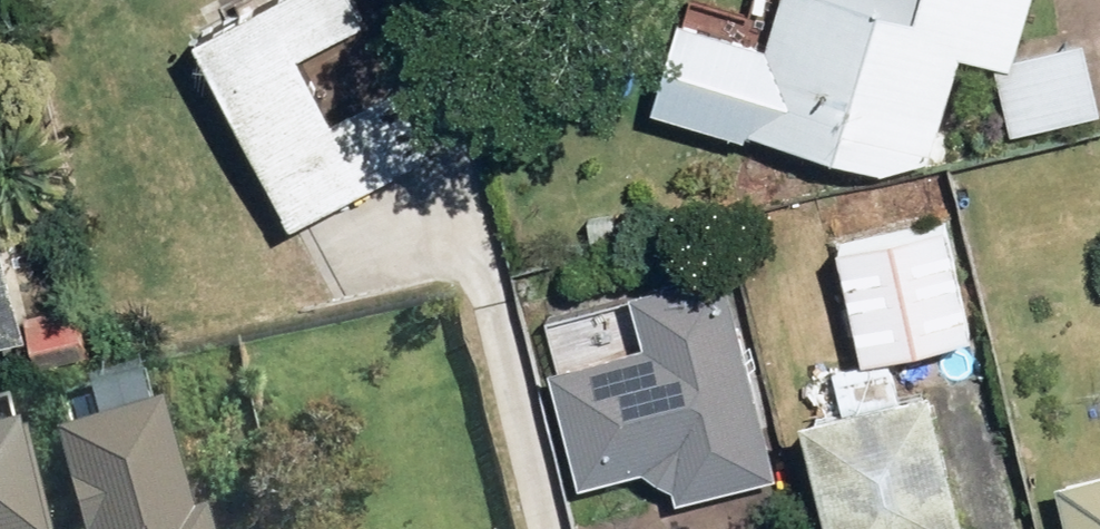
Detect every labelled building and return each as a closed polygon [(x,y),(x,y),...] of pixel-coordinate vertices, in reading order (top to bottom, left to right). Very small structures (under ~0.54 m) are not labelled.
[(358,17),(350,0),(241,0),(190,25),(287,222),(426,154),(389,79),(323,112),(292,50),(358,17)] [(995,62),(1013,132),(1097,108),(1076,37),(1018,54),(1033,0),(771,0),(758,43),(677,20),(653,105),(879,170),(930,159),(961,52),(995,62)] [(969,335),(944,212),(835,235),(860,357),(969,335)] [(544,367),(578,484),(634,468),(675,502),(778,472),(714,250),(619,277),(638,340),(544,367)] [(18,329),(0,258),(0,334),(18,329)] [(68,297),(20,316),(40,368),(89,349),(68,297)] [(918,376),(798,407),(830,528),(957,528),(918,376)] [(56,414),(67,446),(50,452),(77,528),(213,528),(209,515),(194,520),(160,420),(143,425),(130,388),(56,414)] [(9,407),(0,409),(0,528),(45,528),(9,407)] [(1067,528),(1099,528),(1099,468),(1056,478),(1067,528)]
